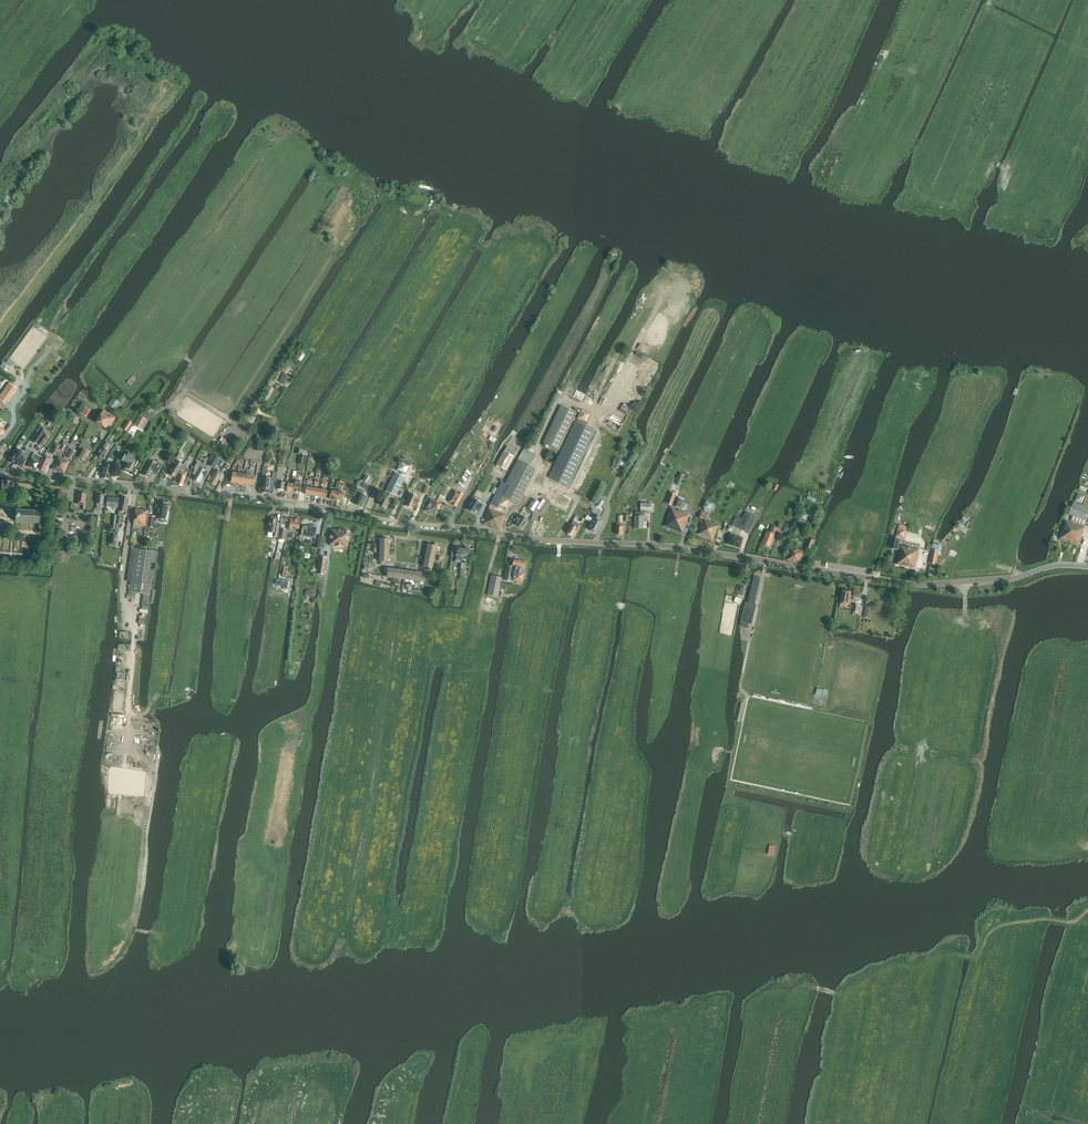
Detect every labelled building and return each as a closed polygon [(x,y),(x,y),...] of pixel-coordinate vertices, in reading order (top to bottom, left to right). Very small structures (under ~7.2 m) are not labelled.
[(287,387),(292,379),(286,376),(287,375),(285,374),(288,369),(284,367),(281,372),(284,374),(279,382),(287,387)] [(4,390),(0,395),(0,400),(3,403),(10,394),(4,390)] [(172,394),(168,400),(174,403),(178,397),(177,397),(173,394),(172,394)] [(113,397),(108,405),(115,409),(120,402),(113,397)] [(559,451),(577,413),(560,405),(542,443),(559,451)] [(85,407),(81,414),(86,417),(90,410),(85,407)] [(587,422),(591,413),(582,409),(577,418),(587,422)] [(116,417),(103,410),(96,422),(109,430),(116,417)] [(142,428),(147,420),(139,416),(134,424),(142,428)] [(128,420),(123,428),(127,431),(132,423),(128,420)] [(568,487),(595,432),(575,422),(549,478),(568,487)] [(37,445),(41,439),(43,436),(46,431),(47,430),(43,427),(38,433),(32,441),(37,445)] [(265,452),(268,435),(257,433),(255,441),(258,441),(256,450),(265,452)] [(42,446),(49,436),(45,434),(38,444),(42,446)] [(103,460),(108,451),(107,451),(111,445),(109,444),(105,442),(97,456),(103,460)] [(78,457),(82,459),(85,461),(92,448),(82,443),(80,447),(83,449),(78,457)] [(507,446),(496,465),(503,469),(506,471),(514,457),(517,451),(507,446)] [(127,469),(132,472),(135,467),(136,468),(139,463),(134,459),(136,457),(127,451),(129,448),(127,447),(122,455),(125,457),(123,460),(128,463),(126,466),(128,467),(127,469)] [(16,453),(12,462),(15,464),(15,465),(18,466),(19,466),(22,468),(27,458),(23,456),(25,452),(19,449),(17,453),(16,453)] [(503,495),(512,499),(518,503),(529,482),(535,470),(528,466),(534,454),(525,449),(510,475),(512,477),(508,485),(502,482),(490,505),(496,507),(503,495)] [(558,455),(557,453),(556,451),(555,450),(553,449),(551,450),(549,450),(548,451),(547,453),(547,454),(547,455),(547,457),(548,459),(550,460),(552,461),(554,460),(555,460),(556,459),(557,458),(558,456),(558,455)] [(624,455),(631,459),(635,452),(632,450),(630,452),(627,450),(624,455)] [(50,458),(47,457),(48,455),(46,454),(43,460),(39,469),(41,470),(41,471),(43,471),(44,471),(45,471),(50,458)] [(58,472),(64,459),(58,456),(52,469),(58,472)] [(210,465),(214,467),(220,458),(216,456),(210,465)] [(36,471),(42,460),(37,458),(36,460),(32,458),(28,466),(36,471)] [(619,458),(615,467),(618,469),(620,465),(625,467),(627,462),(623,460),(619,458)] [(70,462),(64,459),(58,472),(64,475),(70,462)] [(150,460),(142,475),(149,478),(152,472),(158,474),(163,465),(157,462),(156,463),(150,460)] [(105,466),(102,477),(108,479),(112,468),(114,465),(107,461),(104,466),(105,466)] [(175,478),(183,465),(177,461),(169,474),(175,478)] [(402,461),(398,469),(406,473),(410,465),(402,461)] [(185,472),(188,463),(186,462),(174,481),(177,482),(177,483),(183,485),(186,476),(183,475),(185,472)] [(195,469),(192,474),(196,475),(193,479),(201,484),(208,472),(206,471),(207,469),(206,467),(197,462),(194,468),(194,469),(195,469)] [(279,482),(277,489),(284,490),(285,483),(282,482),(283,476),(282,476),(283,468),(279,467),(277,481),(279,482)] [(221,475),(222,473),(218,470),(217,473),(215,472),(209,483),(215,486),(221,476),(221,475)] [(268,493),(274,494),(275,481),(277,481),(278,473),(274,472),(273,478),(270,477),(270,478),(264,477),(263,493),(268,493)] [(293,492),(297,474),(296,474),(297,472),(294,472),(291,484),(288,483),(287,491),(293,492)] [(396,496),(405,478),(395,473),(386,491),(379,505),(385,508),(390,500),(388,499),(391,493),(396,496)] [(296,477),(293,492),(299,493),(302,481),(299,481),(299,478),(296,477)] [(14,482),(3,481),(2,485),(2,489),(13,490),(14,482)] [(1080,486),(1078,490),(1087,494),(1087,488),(1080,486)] [(312,496),(314,488),(307,487),(305,494),(312,496)] [(312,496),(319,497),(321,489),(314,488),(312,496)] [(322,490),(321,489),(319,497),(326,498),(328,491),(325,490),(325,488),(322,488),(322,490)] [(363,495),(365,491),(357,488),(353,496),(356,497),(354,504),(361,507),(366,496),(363,495)] [(454,491),(448,502),(451,503),(451,504),(456,507),(462,496),(462,494),(457,492),(454,490),(454,491)] [(567,510),(572,499),(556,491),(551,502),(567,510)] [(669,492),(665,503),(680,508),(683,500),(681,499),(675,497),(676,494),(669,492)] [(85,509),(86,494),(78,493),(77,504),(83,505),(82,509),(85,509)] [(406,502),(405,506),(412,509),(414,504),(417,506),(420,501),(416,499),(417,497),(410,494),(408,493),(405,501),(406,502)] [(469,506),(467,509),(474,514),(476,510),(479,511),(481,509),(483,505),(480,503),(481,503),(479,502),(481,500),(480,499),(476,496),(475,497),(474,499),(474,498),(471,502),(470,502),(468,505),(469,506)] [(117,508),(118,498),(115,498),(115,499),(112,498),(112,499),(108,498),(107,507),(117,508)] [(128,498),(122,498),(121,505),(119,505),(119,511),(127,512),(128,498)] [(1087,515),(1087,499),(1086,498),(1083,505),(1073,501),(1068,514),(1072,516),(1070,521),(1084,526),(1085,521),(1087,522),(1087,517),(1087,515)] [(431,499),(425,511),(435,516),(441,504),(431,499)] [(533,511),(539,502),(534,499),(527,508),(533,511)] [(536,508),(539,510),(545,501),(543,499),(536,508)] [(651,511),(651,504),(645,504),(645,500),(640,499),(640,504),(641,504),(641,512),(635,512),(635,528),(643,529),(644,519),(647,519),(647,513),(647,510),(651,511)] [(707,501),(704,507),(711,510),(714,504),(707,501)] [(160,503),(157,519),(163,520),(163,522),(167,523),(168,518),(166,518),(169,504),(160,503)] [(145,527),(148,511),(136,509),(134,525),(145,527)] [(504,514),(493,510),(489,509),(483,524),(499,530),(504,514)] [(682,533),(683,533),(689,516),(686,514),(672,509),(665,527),(678,532),(679,533),(681,534),(682,533)] [(17,510),(16,522),(17,522),(17,521),(21,522),(22,523),(21,522),(25,522),(25,523),(26,523),(26,522),(30,522),(30,523),(34,523),(35,523),(39,523),(39,524),(39,523),(40,523),(40,522),(41,522),(41,523),(45,523),(45,513),(42,512),(42,513),(41,513),(41,512),(40,512),(40,511),(40,512),(36,511),(35,511),(32,511),(32,510),(31,510),(31,511),(27,511),(27,510),(26,510),(26,511),(23,510),(22,510),(18,510),(17,510)] [(748,533),(756,517),(746,512),(742,520),(741,520),(740,522),(738,521),(735,526),(748,533)] [(809,516),(802,513),(797,526),(804,528),(809,516)] [(601,526),(602,522),(599,521),(601,517),(594,514),(592,518),(593,518),(588,529),(596,533),(600,525),(601,526)] [(521,515),(515,524),(522,529),(528,520),(521,515)] [(299,529),(300,520),(292,519),(291,521),(289,521),(288,531),(290,531),(290,528),(299,529)] [(544,536),(548,521),(540,519),(536,534),(544,536)] [(270,520),(268,532),(268,537),(275,538),(275,537),(278,537),(280,524),(277,523),(277,521),(270,520)] [(713,540),(719,526),(709,522),(709,523),(704,521),(699,534),(713,540)] [(1059,538),(1070,542),(1070,543),(1072,544),(1078,546),(1082,536),(1081,536),(1084,527),(1065,521),(1059,538)] [(574,522),(572,525),(567,533),(572,536),(577,528),(578,528),(579,525),(574,522)] [(904,538),(907,526),(899,524),(896,536),(904,538)] [(303,526),(302,536),(315,538),(315,535),(316,528),(303,526)] [(777,536),(780,529),(772,526),(769,532),(767,531),(763,543),(766,545),(766,546),(770,547),(775,535),(777,536)] [(332,529),(330,545),(348,547),(350,532),(332,529)] [(728,544),(727,544),(728,544),(740,547),(740,548),(741,547),(740,547),(743,538),(730,534),(728,544)] [(315,538),(314,544),(316,544),(315,548),(321,549),(322,537),(322,536),(319,536),(315,535),(315,538)] [(380,539),(380,545),(389,545),(389,539),(384,539),(384,537),(380,537),(380,539)] [(894,538),(892,545),(892,548),(899,550),(896,564),(915,568),(919,549),(899,545),(898,545),(900,539),(894,538)] [(815,541),(808,539),(806,547),(812,549),(815,541)] [(427,550),(435,552),(437,546),(436,546),(436,544),(433,543),(432,545),(428,544),(427,550)] [(791,547),(787,560),(800,564),(804,551),(791,547)] [(452,552),(451,557),(455,558),(455,560),(461,561),(462,557),(463,549),(463,548),(456,548),(456,549),(452,549),(452,552)] [(149,594),(156,552),(131,549),(127,581),(130,582),(129,591),(149,594)] [(933,550),(930,563),(935,565),(938,551),(933,550)] [(320,557),(318,574),(325,575),(328,557),(320,557)] [(522,582),(524,573),(522,573),(523,568),(524,568),(525,562),(521,561),(521,560),(521,561),(518,560),(514,560),(512,568),(511,568),(511,566),(507,566),(504,580),(510,581),(511,577),(514,578),(514,580),(522,582)] [(428,570),(431,570),(431,568),(432,569),(433,563),(425,561),(424,567),(428,568),(428,570)] [(288,567),(282,566),(280,575),(286,577),(288,567)] [(393,578),(394,569),(388,569),(388,573),(385,573),(385,576),(387,576),(387,577),(390,578),(390,580),(393,580),(393,578)] [(421,581),(423,581),(423,578),(421,578),(422,573),(416,572),(415,581),(421,582),(421,581)] [(488,594),(499,596),(502,577),(491,575),(488,594)] [(741,622),(742,622),(752,625),(756,608),(754,607),(761,578),(754,577),(754,576),(748,603),(745,602),(741,619),(741,622)] [(276,585),(283,586),(283,588),(287,588),(288,582),(277,580),(276,580),(276,585)] [(840,604),(849,605),(851,592),(842,591),(840,604)] [(500,599),(488,597),(488,600),(489,600),(488,606),(494,607),(495,601),(499,602),(500,599)] [(864,616),(866,616),(865,619),(869,620),(870,617),(871,617),(872,608),(866,607),(864,616)]
